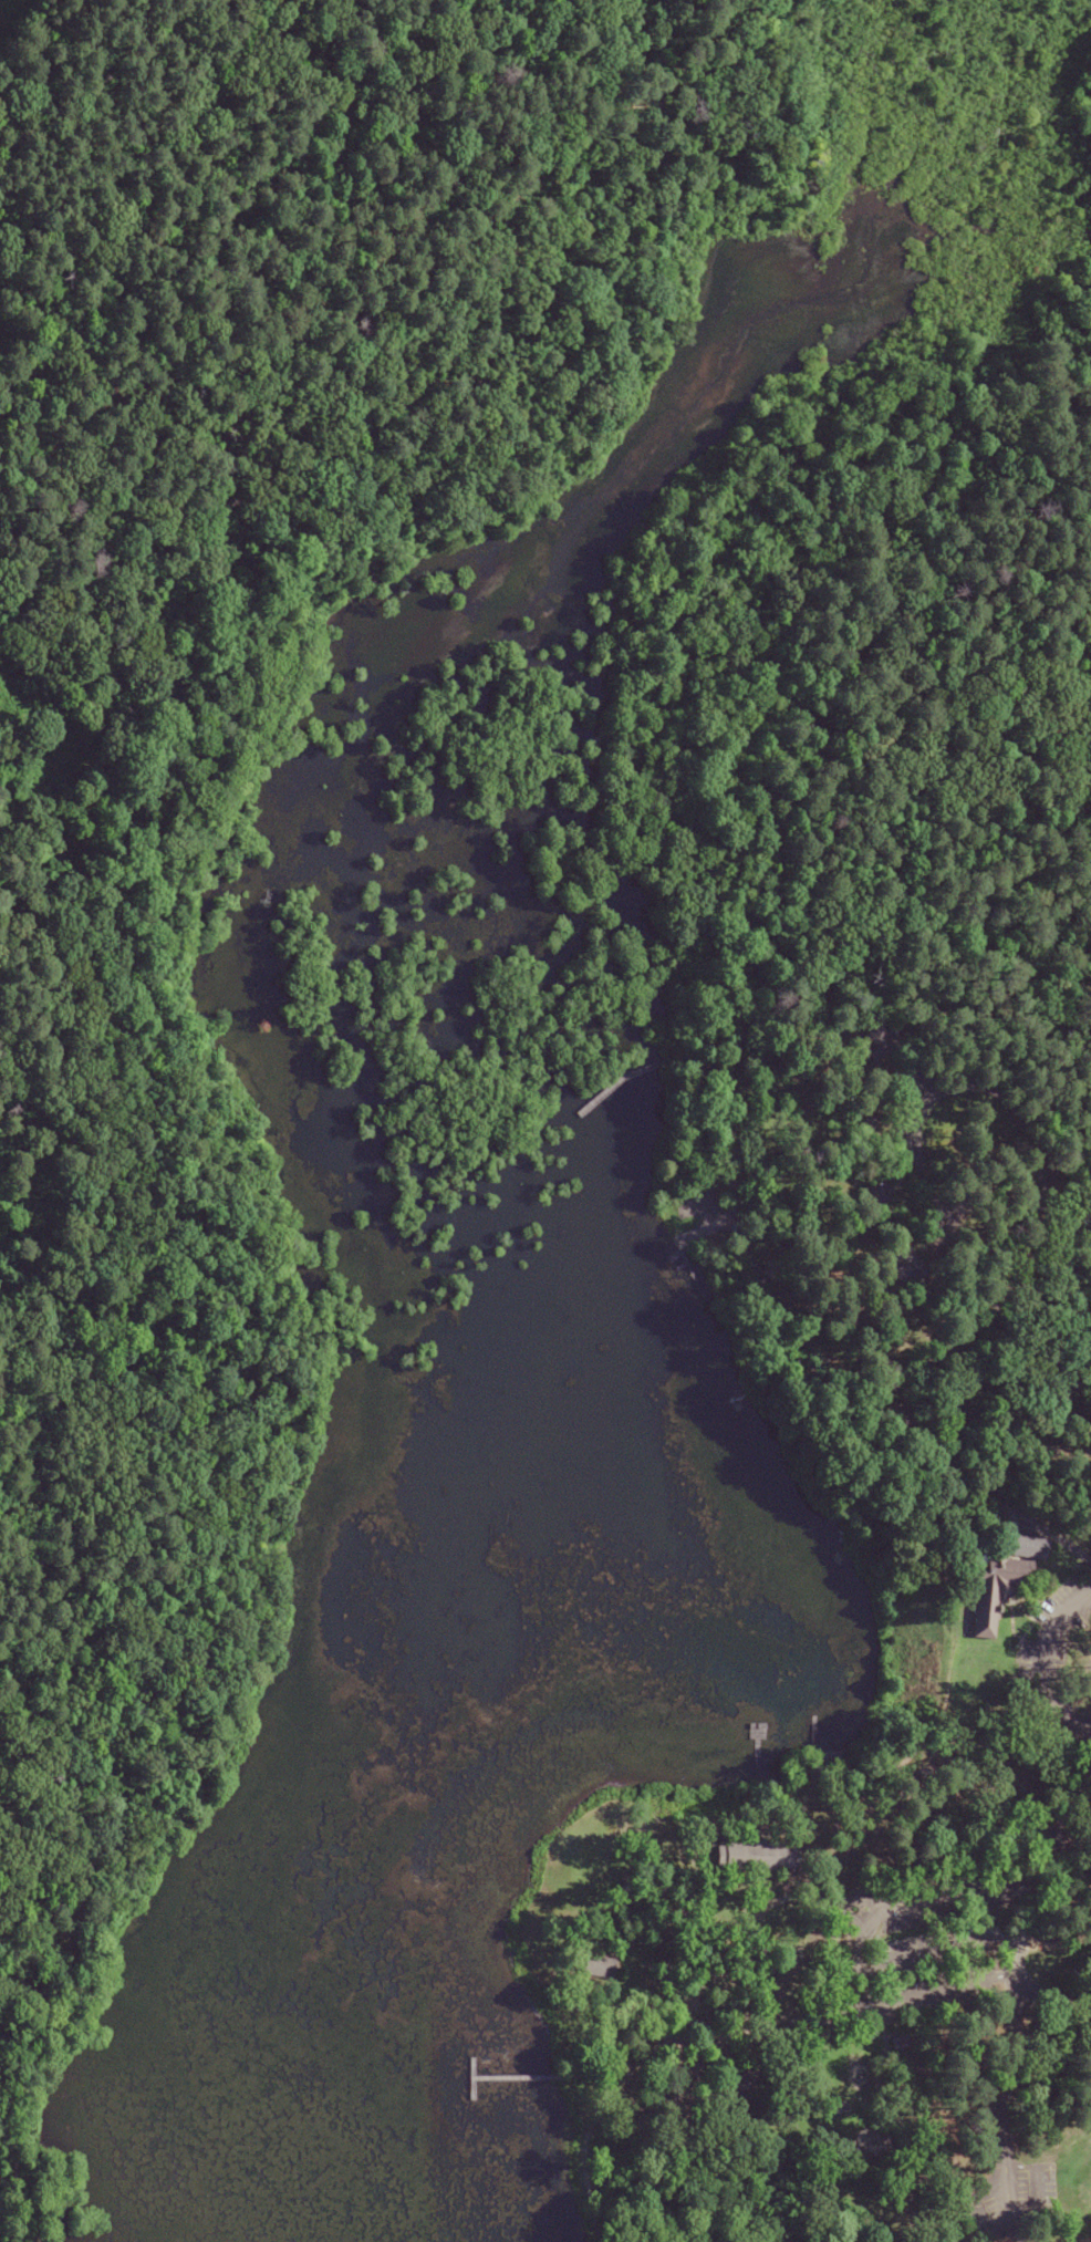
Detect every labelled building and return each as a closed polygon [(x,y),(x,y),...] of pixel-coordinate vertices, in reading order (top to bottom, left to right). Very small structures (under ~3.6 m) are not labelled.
[(1023,1538),(1023,1558),(1048,1558),(1048,1538),(1023,1538)] [(706,1845),(707,1871),(796,1869),(795,1842),(706,1845)] [(574,1974),(605,1979),(608,1960),(576,1956),(574,1974)]
